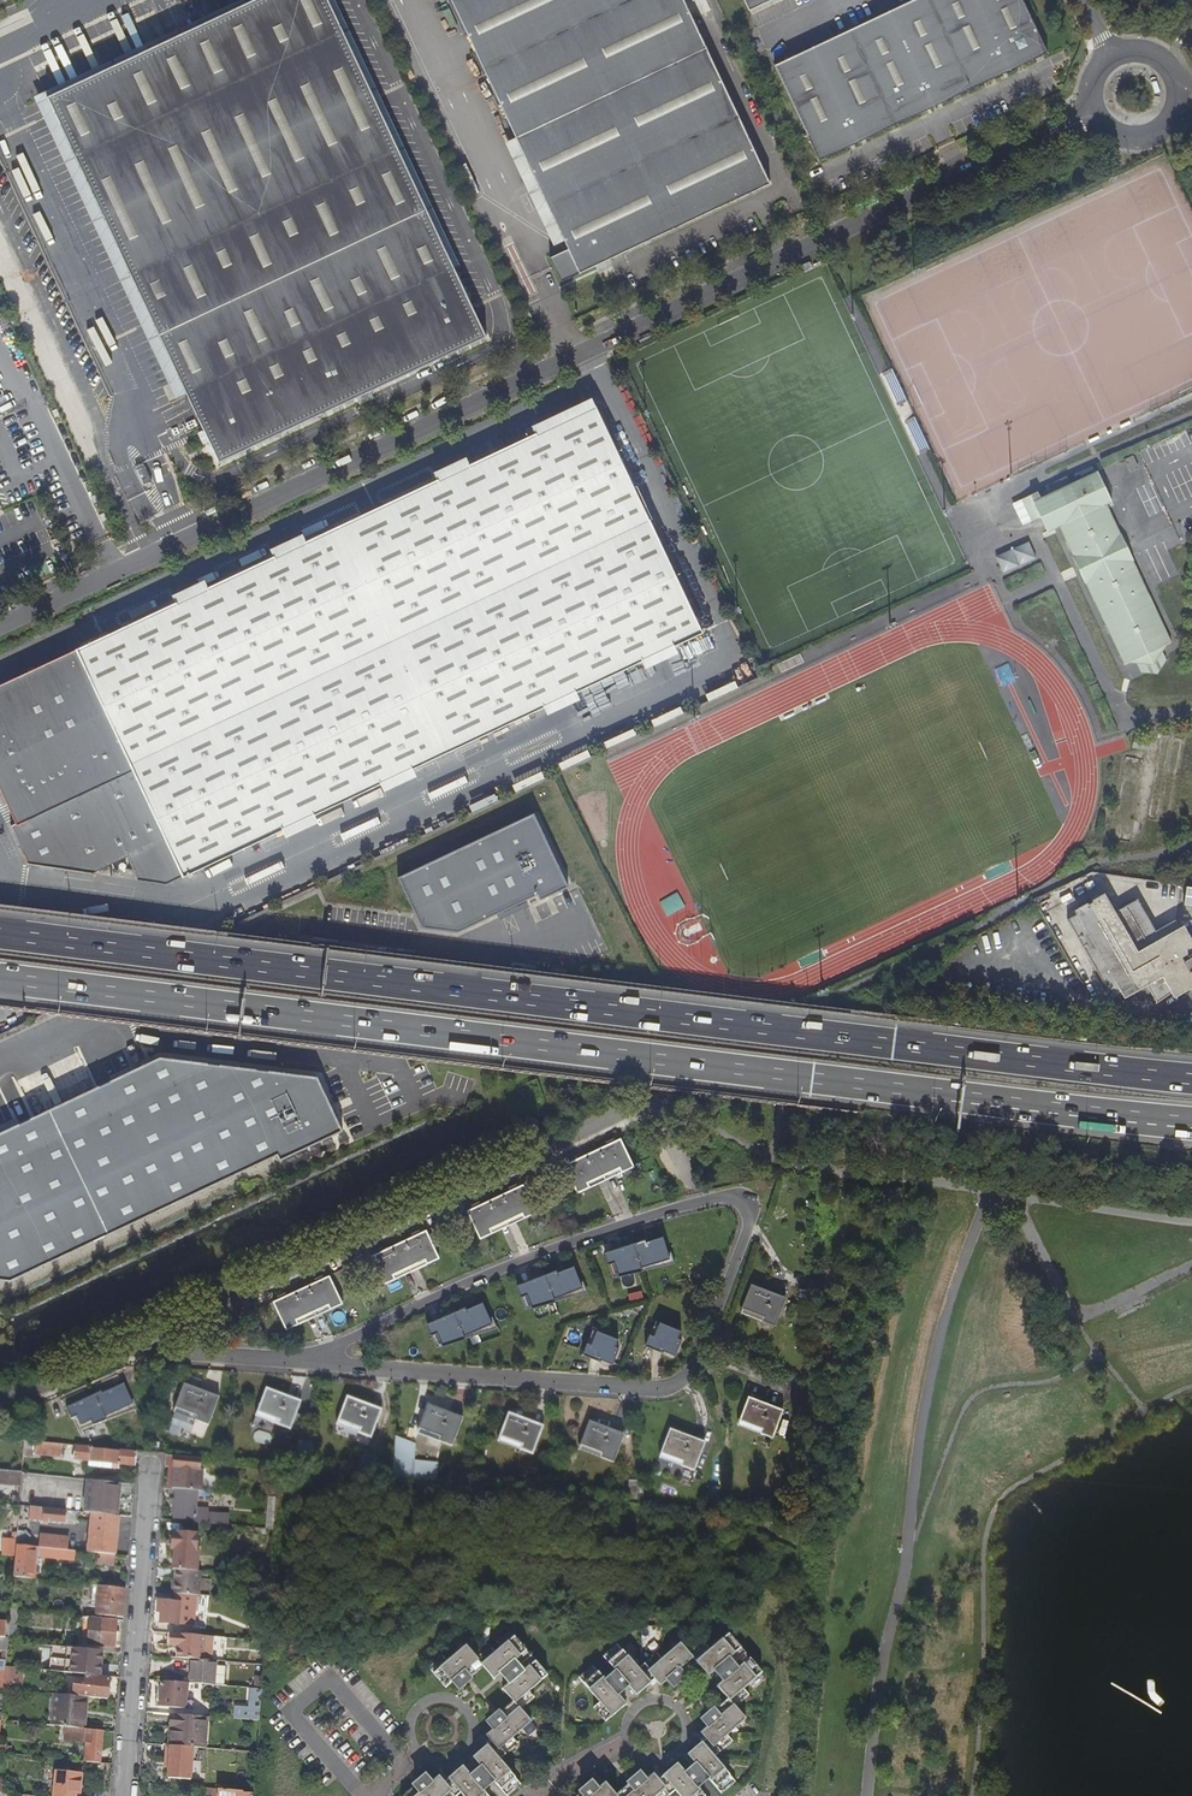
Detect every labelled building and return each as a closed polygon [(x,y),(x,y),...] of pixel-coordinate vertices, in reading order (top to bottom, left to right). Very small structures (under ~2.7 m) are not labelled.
[(486,339),(328,0),(259,0),(48,99),(219,464),(486,339)] [(681,0),(449,0),(567,250),(549,259),(561,285),(769,186),(681,0)] [(747,12),(748,14),(777,0),(742,0),(747,12)] [(877,34),(870,21),(830,40),(835,54),(801,70),(795,57),(774,67),(819,162),(1048,53),(1023,0),(914,0),(906,4),(913,17),(877,34)] [(877,34),(913,17),(906,4),(870,21),(877,34)] [(835,54),(830,40),(795,57),(801,70),(835,54)] [(810,269),(808,264),(797,269),(800,274),(810,269)] [(530,343),(542,337),(539,331),(527,337),(530,343)] [(79,654),(167,840),(185,876),(285,830),(284,828),(314,815),(315,816),(383,784),(383,782),(411,769),(412,770),(549,706),(548,704),(578,690),(579,692),(647,659),(646,658),(675,644),(676,646),(705,632),(652,518),(650,518),(636,489),(638,487),(599,405),(569,419),(569,421),(539,435),(538,434),(470,466),(471,468),(443,481),(441,480),(306,544),(306,546),(276,560),(275,559),(209,589),(210,592),(178,606),(177,605),(78,652),(79,654)] [(639,484),(645,480),(638,464),(631,467),(639,484)] [(1040,517),(1041,518),(1105,488),(1098,473),(1041,499),(1038,492),(1030,496),(1040,517)] [(1105,488),(1041,518),(1048,533),(1060,527),(1074,557),(1072,557),(1077,567),(1081,565),(1084,573),(1080,575),(1085,584),(1086,584),(1098,609),(1102,608),(1105,615),(1102,617),(1125,666),(1131,663),(1135,661),(1137,664),(1162,652),(1160,649),(1165,647),(1171,644),(1148,595),(1145,597),(1141,590),(1145,588),(1132,562),(1134,561),(1129,552),(1125,553),(1122,546),(1126,544),(1121,534),(1120,535),(1106,505),(1112,502),(1105,488)] [(1034,520),(1040,517),(1030,496),(1024,499),(1034,520)] [(78,652),(51,664),(53,667),(79,654),(78,652)] [(1162,652),(1137,664),(1153,666),(1162,652)] [(79,654),(53,667),(51,664),(0,688),(0,788),(17,824),(12,827),(31,867),(89,875),(128,857),(167,840),(79,654)] [(530,817),(404,876),(426,924),(452,935),(534,898),(536,903),(564,890),(530,817)] [(167,840),(128,857),(139,881),(167,885),(185,876),(167,840)] [(1191,988),(1191,952),(1178,926),(1158,937),(1141,904),(1120,915),(1112,900),(1070,924),(1114,1004),(1146,986),(1156,1009),(1182,992),(1191,988)] [(342,1129),(316,1075),(158,1054),(103,1082),(88,1089),(81,1092),(73,1096),(66,1100),(59,1103),(25,1120),(0,1132),(0,1281),(11,1283),(276,1154),(279,1159),(342,1129)] [(562,1164),(575,1191),(605,1178),(631,1165),(618,1138),(562,1164)] [(520,1184),(465,1210),(478,1237),(508,1223),(533,1211),(520,1184)] [(424,1230),(368,1256),(381,1283),(437,1257),(424,1230)] [(641,1237),(598,1251),(601,1262),(609,1259),(614,1276),(639,1269),(638,1265),(666,1258),(660,1235),(643,1241),(641,1237)] [(524,1291),(529,1305),(551,1298),(549,1294),(578,1286),(570,1267),(552,1273),(551,1269),(512,1283),(517,1294),(524,1291)] [(328,1275),(271,1302),(284,1329),(340,1303),(328,1275)] [(750,1284),(740,1312),(774,1326),(785,1297),(750,1284)] [(492,1322),(485,1301),(460,1309),(459,1305),(421,1319),(426,1332),(434,1328),(438,1343),(492,1322)] [(677,1358),(684,1341),(679,1339),(683,1330),(658,1322),(654,1336),(649,1335),(645,1347),(677,1358)] [(614,1367),(620,1349),(620,1339),(593,1331),(589,1344),(585,1342),(579,1357),(614,1367)] [(134,1403),(124,1382),(102,1392),(101,1390),(66,1406),(72,1418),(77,1416),(81,1424),(91,1420),(92,1424),(107,1420),(105,1416),(134,1403)] [(183,1384),(172,1412),(207,1426),(217,1398),(183,1384)] [(266,1388),(255,1416),(289,1430),(300,1401),(266,1388)] [(748,1396),(738,1423),(772,1438),(784,1410),(748,1396)] [(347,1397),(336,1425),(370,1438),(380,1410),(347,1397)] [(427,1405),(417,1433),(451,1446),(462,1419),(427,1405)] [(508,1413),(497,1441),(531,1454),(542,1426),(508,1413)] [(588,1421),(578,1449),(613,1463),(623,1435),(588,1421)] [(669,1430),(658,1458),(694,1472),(704,1444),(669,1430)] [(416,1459),(417,1439),(397,1438),(396,1477),(439,1479),(440,1459),(416,1459)] [(37,1442),(37,1454),(63,1457),(64,1444),(37,1442)] [(75,1459),(136,1465),(137,1452),(120,1450),(120,1452),(92,1449),(92,1447),(77,1446),(75,1459)] [(174,1477),(173,1489),(176,1489),(199,1491),(202,1491),(204,1470),(201,1469),(201,1458),(167,1455),(166,1467),(171,1467),(170,1477),(174,1477)] [(23,1486),(24,1473),(24,1472),(0,1470),(0,1483),(23,1486)] [(89,1480),(88,1492),(118,1495),(119,1483),(89,1480)] [(626,1480),(626,1498),(636,1499),(637,1481),(626,1480)] [(175,1518),(194,1520),(194,1522),(199,1522),(230,1525),(230,1517),(210,1515),(210,1510),(197,1509),(199,1491),(176,1489),(175,1518)] [(88,1492),(86,1512),(94,1513),(116,1515),(118,1495),(88,1492)] [(14,1496),(14,1505),(21,1506),(22,1497),(14,1496)] [(271,1497),(268,1529),(274,1529),(277,1497),(271,1497)] [(33,1507),(31,1520),(66,1524),(67,1510),(33,1507)] [(94,1513),(90,1552),(100,1553),(116,1555),(120,1516),(116,1515),(94,1513)] [(177,1521),(176,1532),(190,1533),(191,1522),(177,1521)] [(174,1532),(173,1550),(175,1550),(173,1569),(176,1569),(198,1571),(200,1552),(197,1552),(198,1538),(204,1539),(205,1534),(216,1534),(217,1526),(198,1524),(199,1522),(194,1522),(191,1522),(190,1533),(176,1532),(174,1532)] [(19,1533),(18,1545),(30,1547),(31,1534),(19,1533)] [(38,1543),(37,1547),(62,1550),(63,1538),(42,1536),(41,1544),(38,1543)] [(6,1541),(4,1556),(13,1557),(14,1546),(14,1542),(6,1541)] [(18,1546),(17,1557),(15,1577),(34,1579),(36,1557),(76,1560),(77,1551),(62,1550),(37,1547),(30,1547),(18,1545),(18,1546)] [(100,1553),(99,1563),(117,1565),(118,1555),(116,1555),(100,1553)] [(176,1569),(174,1593),(177,1594),(196,1595),(199,1596),(201,1571),(198,1571),(176,1569)] [(100,1585),(98,1608),(97,1615),(124,1618),(127,1588),(100,1585)] [(177,1594),(176,1601),(196,1603),(196,1595),(177,1594)] [(159,1601),(158,1612),(161,1613),(160,1623),(194,1626),(196,1603),(176,1601),(176,1603),(159,1601)] [(11,1620),(9,1641),(17,1642),(19,1610),(12,1609),(11,1620)] [(88,1617),(86,1644),(115,1647),(118,1620),(88,1617)] [(529,1633),(537,1636),(540,1627),(531,1625),(529,1633)] [(178,1646),(177,1658),(191,1659),(204,1660),(206,1636),(171,1633),(170,1645),(178,1646)] [(63,1635),(62,1647),(65,1647),(72,1648),(73,1636),(63,1635)] [(619,1681),(608,1690),(590,1670),(577,1680),(598,1705),(591,1711),(603,1725),(623,1708),(615,1699),(626,1689),(634,1699),(653,1683),(659,1689),(669,1680),(678,1673),(681,1678),(683,1680),(698,1669),(706,1679),(716,1671),(726,1682),(717,1691),(726,1703),(712,1714),(714,1717),(717,1721),(709,1728),(699,1737),(705,1743),(686,1759),(695,1770),(684,1779),(675,1769),(655,1785),(650,1779),(641,1787),(633,1794),(630,1790),(628,1787),(617,1795),(671,1795),(673,1794),(675,1795),(698,1795),(691,1787),(702,1778),(717,1795),(720,1795),(733,1786),(712,1761),(730,1746),(724,1739),(743,1723),(733,1710),(746,1699),(742,1693),(760,1677),(728,1638),(709,1654),(704,1648),(690,1660),(679,1647),(660,1663),(655,1658),(637,1672),(616,1648),(602,1660),(619,1681)] [(472,1762),(480,1772),(470,1780),(462,1770),(443,1786),(438,1780),(428,1788),(419,1795),(416,1791),(414,1789),(405,1795),(458,1795),(459,1795),(460,1795),(482,1795),(477,1790),(488,1781),(500,1795),(509,1795),(519,1788),(498,1763),(516,1747),(512,1741),(530,1725),(519,1713),(533,1701),(528,1695),(546,1679),(514,1641),(495,1656),(490,1650),(476,1661),(466,1649),(446,1665),(441,1660),(428,1671),(444,1691),(456,1681),(463,1675),(467,1679),(468,1681),(483,1669),(493,1682),(504,1674),(512,1685),(503,1693),(513,1706),(499,1718),(501,1721),(504,1725),(497,1731),(486,1740),(491,1746),(472,1762)] [(65,1647),(64,1659),(116,1664),(117,1653),(86,1650),(72,1648),(65,1647)] [(3,1660),(0,1660),(0,1670),(7,1670),(7,1667),(8,1651),(4,1651),(3,1660)] [(191,1659),(189,1683),(215,1685),(217,1662),(204,1660),(191,1659)] [(7,1670),(5,1689),(14,1690),(16,1668),(7,1667),(7,1670)] [(669,1680),(672,1684),(681,1678),(678,1673),(669,1680)] [(456,1681),(459,1685),(467,1679),(463,1675),(456,1681)] [(88,1677),(87,1686),(76,1685),(75,1696),(87,1697),(109,1699),(110,1679),(88,1677)] [(161,1683),(159,1707),(186,1709),(188,1684),(175,1683),(175,1684),(161,1683)] [(236,1706),(235,1719),(260,1722),(263,1689),(252,1688),(251,1707),(236,1706)] [(53,1694),(50,1725),(67,1727),(81,1729),(83,1710),(86,1710),(87,1697),(75,1696),(53,1694)] [(174,1727),(173,1746),(193,1748),(203,1748),(204,1735),(206,1735),(208,1717),(175,1715),(174,1727)] [(714,1717),(706,1725),(709,1728),(717,1721),(714,1717)] [(501,1721),(494,1727),(497,1731),(504,1725),(501,1721)] [(67,1727),(66,1740),(87,1742),(85,1761),(100,1762),(103,1731),(81,1729),(67,1727)] [(171,1746),(169,1778),(190,1780),(193,1748),(173,1746),(171,1746)] [(54,1795),(80,1795),(83,1774),(57,1771),(54,1795)] [(246,1774),(244,1791),(255,1792),(256,1775),(246,1774)] [(630,1790),(633,1794),(641,1787),(638,1783),(630,1790)] [(416,1791),(419,1795),(428,1788),(424,1784),(416,1791)] [(604,1787),(593,1795),(611,1795),(604,1787)]
